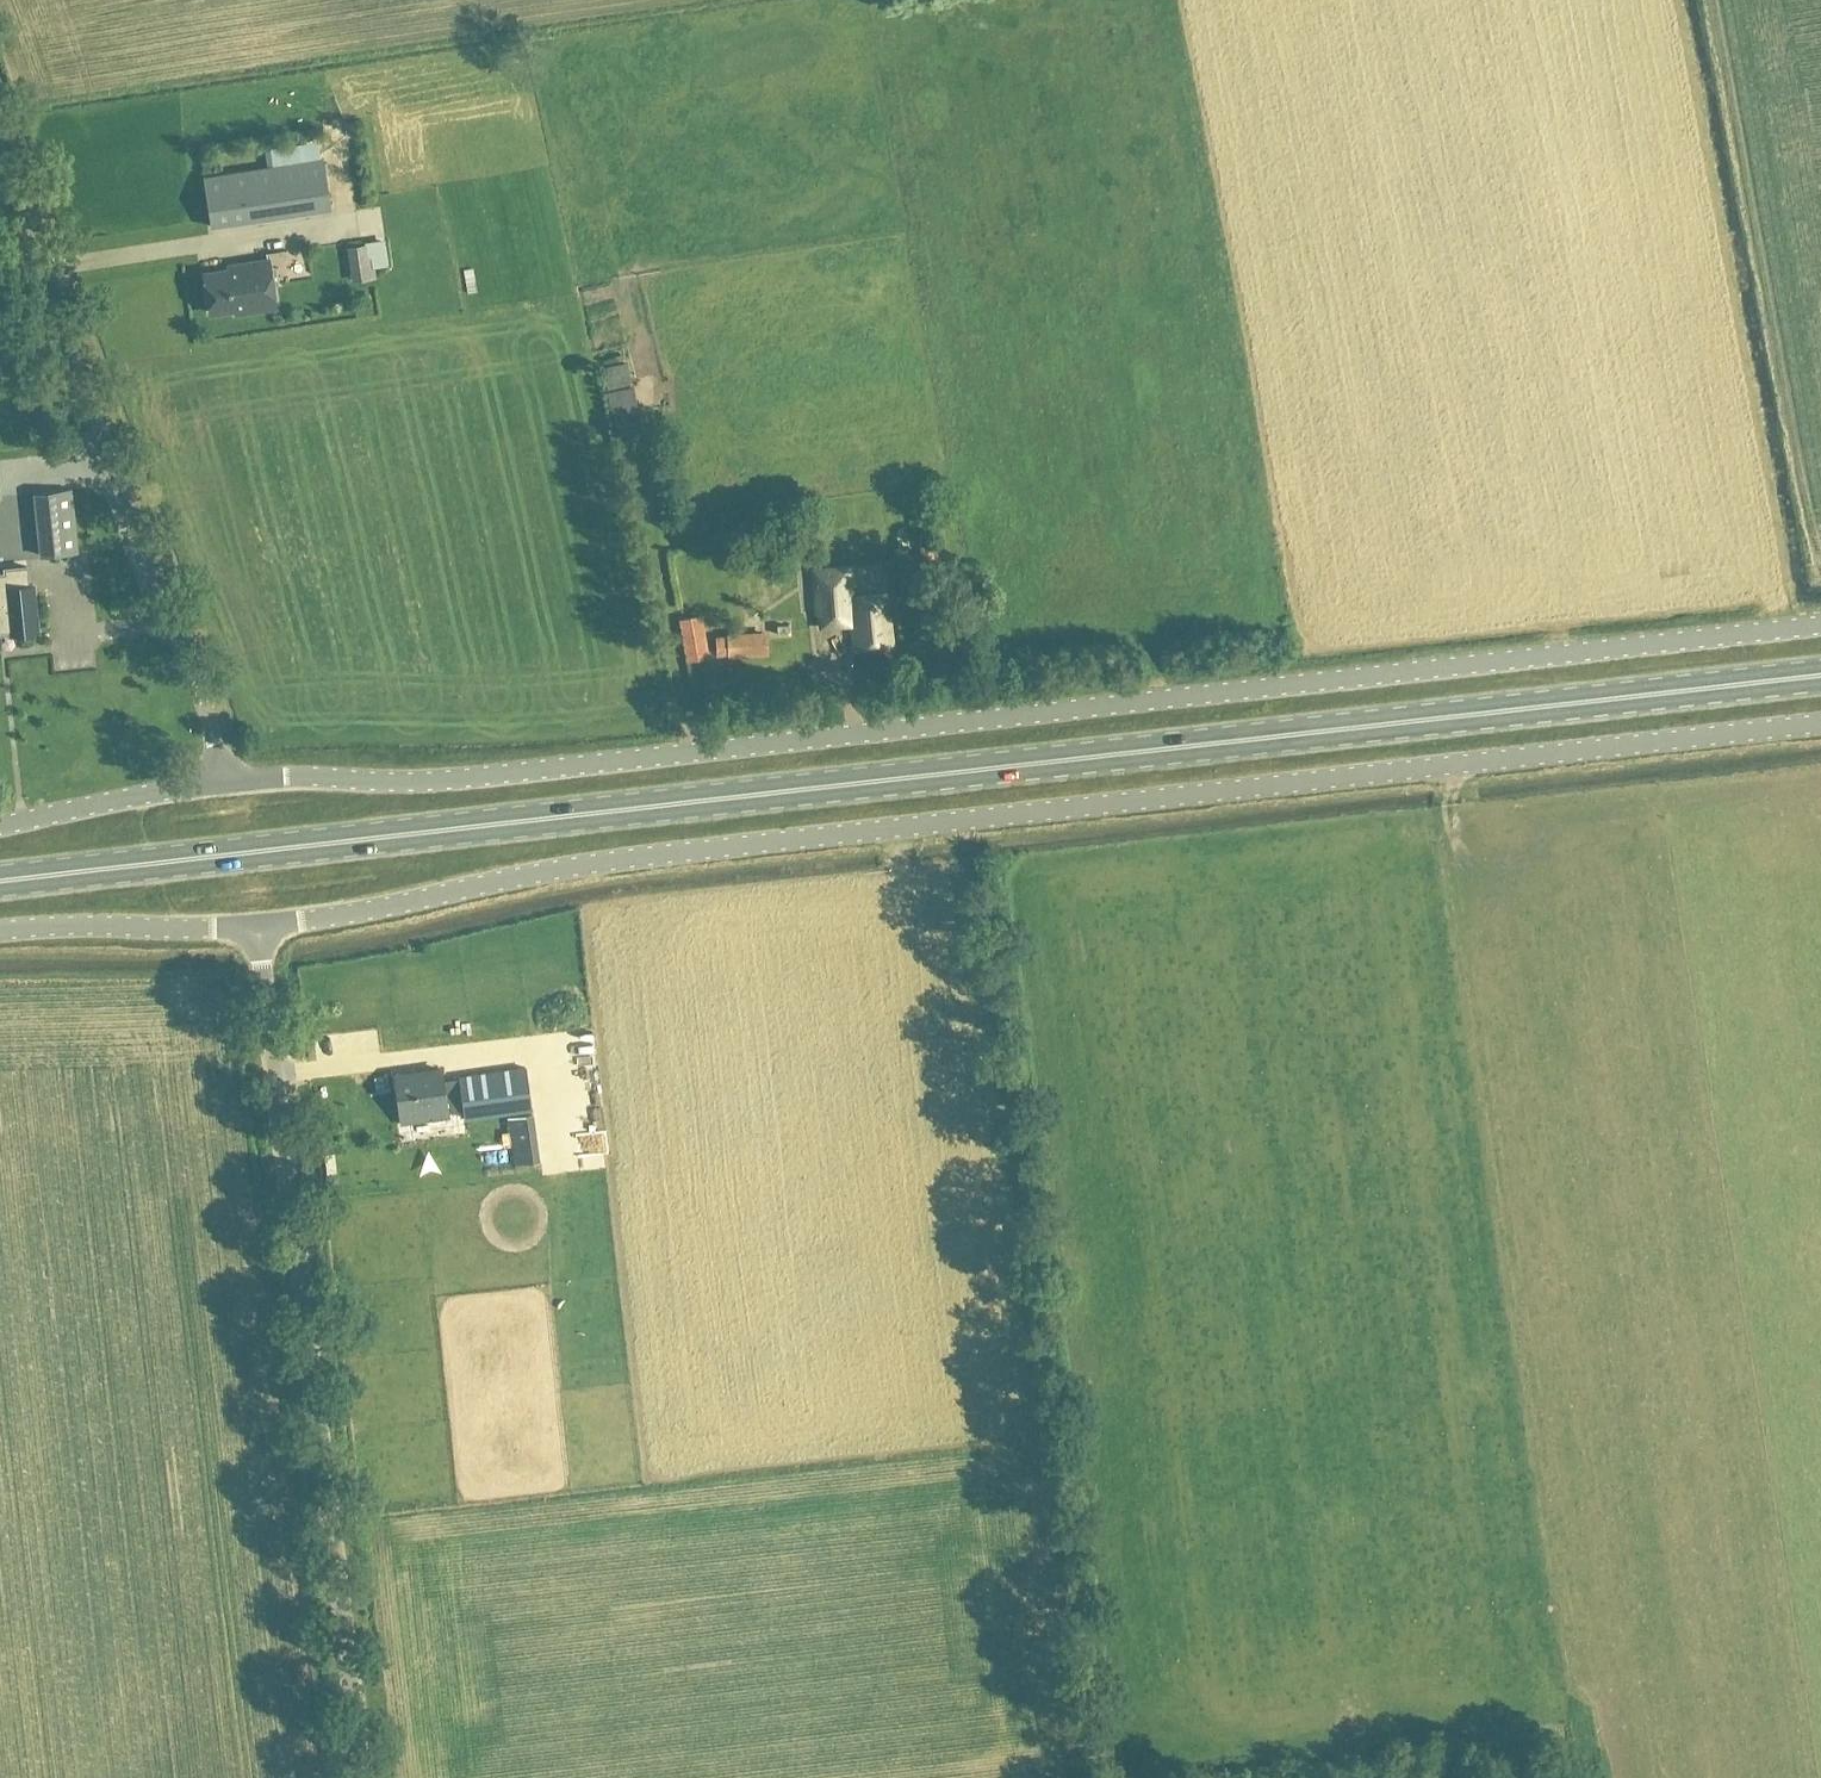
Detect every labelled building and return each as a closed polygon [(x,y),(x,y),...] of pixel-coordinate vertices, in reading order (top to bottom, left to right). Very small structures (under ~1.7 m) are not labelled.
[(205,178),(212,227),(330,209),(323,161),(205,178)] [(347,247),(352,282),(377,278),(373,258),(368,258),(366,244),(347,247)] [(235,309),(236,313),(275,307),(268,260),(240,265),(241,268),(205,274),(211,313),(235,309)] [(607,393),(632,388),(628,365),(603,370),(607,393)] [(633,388),(632,388),(607,393),(616,441),(642,436),(633,388)] [(943,502),(964,501),(964,487),(942,487),(943,502)] [(35,494),(42,556),(78,552),(72,490),(35,494)] [(934,567),(933,559),(930,534),(918,536),(921,568),(934,567)] [(33,587),(33,585),(29,585),(27,567),(4,569),(4,574),(0,574),(0,632),(10,631),(11,634),(11,636),(38,633),(33,593),(33,587)] [(854,627),(856,649),(893,647),(891,618),(890,618),(888,594),(851,597),(849,567),(810,569),(813,616),(816,616),(817,629),(854,627)] [(700,617),(681,620),(688,662),(706,659),(700,617)] [(787,628),(777,628),(777,637),(787,637),(787,628)] [(768,634),(730,635),(731,654),(769,653),(768,634)] [(442,1069),(395,1076),(401,1115),(417,1112),(418,1122),(449,1117),(448,1107),(464,1105),(466,1118),(532,1109),(526,1066),(460,1076),(460,1078),(443,1080),(442,1069)] [(534,1114),(507,1118),(514,1166),(541,1162),(534,1114)]
